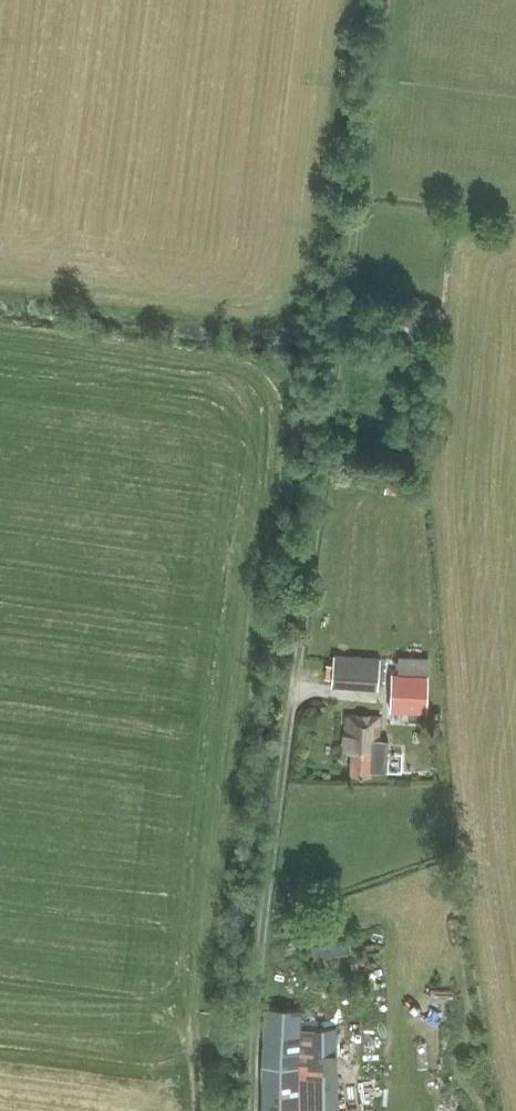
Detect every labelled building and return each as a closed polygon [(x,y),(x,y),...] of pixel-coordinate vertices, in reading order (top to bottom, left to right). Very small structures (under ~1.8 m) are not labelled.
[(377,688),(379,657),(333,654),(331,686),(377,688)] [(426,711),(430,657),(398,655),(397,673),(396,673),(395,683),(391,683),(390,711),(426,713),(426,711)] [(388,739),(378,739),(379,717),(348,715),(346,750),(353,750),(351,774),(369,775),(369,770),(386,771),(388,739)] [(320,944),(325,957),(351,949),(347,935),(320,944)] [(260,1110),(337,1110),(336,1027),(299,1026),(300,1010),(263,1008),(260,1067),(260,1110)]
